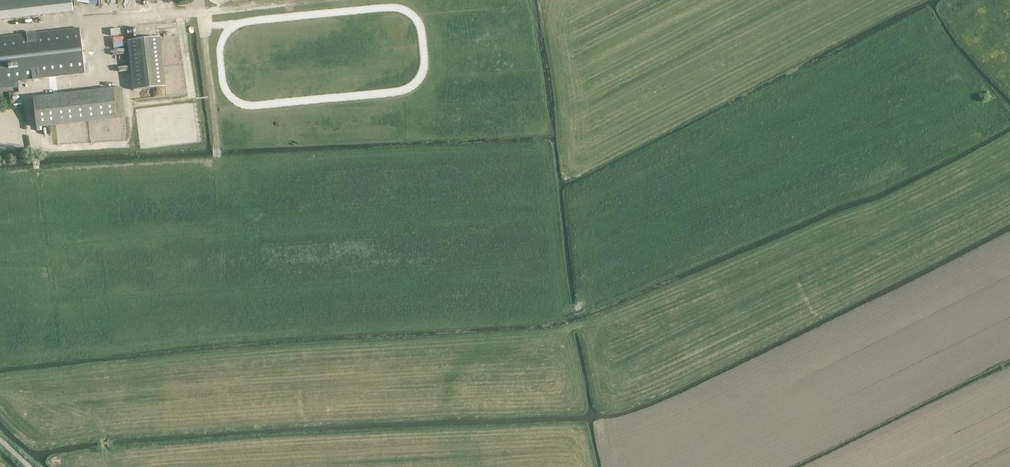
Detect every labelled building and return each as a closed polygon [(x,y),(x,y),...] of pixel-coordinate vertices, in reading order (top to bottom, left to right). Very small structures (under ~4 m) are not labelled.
[(63,12),(61,0),(0,0),(0,20),(63,12)] [(0,37),(0,82),(22,80),(85,72),(80,28),(0,37)] [(160,38),(128,42),(134,90),(166,87),(160,38)] [(113,88),(34,97),(37,127),(117,117),(113,88)]
